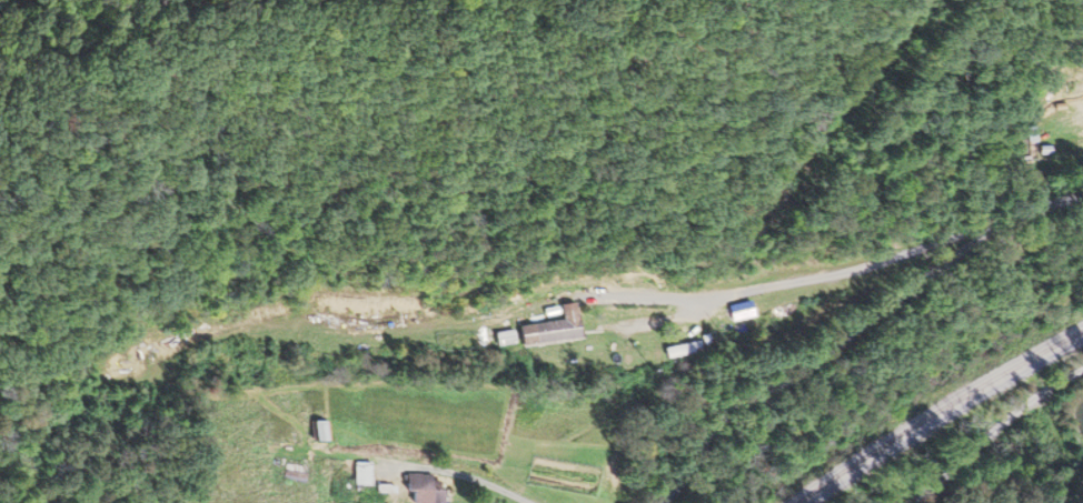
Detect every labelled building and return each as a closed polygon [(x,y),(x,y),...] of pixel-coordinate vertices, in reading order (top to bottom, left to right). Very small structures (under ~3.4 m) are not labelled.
[(1082,127),(1082,118),(1062,118),(1062,127),(1082,127)] [(527,327),(530,346),(588,338),(583,303),(566,305),(568,321),(527,327)] [(658,358),(694,352),(692,342),(656,348),(658,358)] [(317,422),(318,443),(335,442),(334,421),(317,422)] [(316,463),(294,463),(294,472),(316,472),(316,463)] [(375,486),(375,463),(358,463),(358,486),(375,486)] [(413,477),(413,502),(449,502),(449,477),(413,477)]
